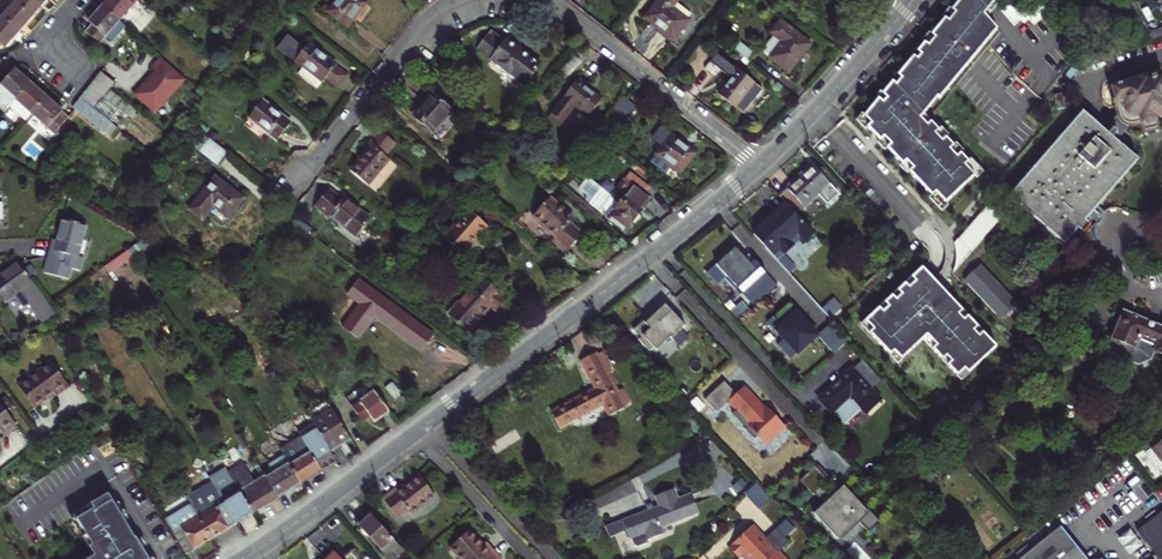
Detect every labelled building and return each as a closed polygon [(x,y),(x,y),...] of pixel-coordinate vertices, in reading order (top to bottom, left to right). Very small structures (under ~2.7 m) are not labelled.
[(19,25),(27,16),(34,8),(24,0),(12,0),(3,10),(19,25)] [(34,8),(41,0),(24,0),(34,8)] [(89,13),(93,17),(88,23),(101,34),(106,28),(120,11),(107,0),(101,0),(100,1),(89,13)] [(120,11),(130,0),(107,0),(120,11)] [(355,0),(334,0),(347,10),(355,0)] [(643,5),(670,27),(685,8),(676,0),(647,0),(643,5)] [(974,176),(965,165),(968,162),(961,153),(957,157),(950,149),(953,146),(946,138),(942,141),(935,134),(939,130),(930,120),(927,124),(920,117),(924,115),(938,97),(940,99),(997,29),(987,18),(981,11),(984,8),(989,4),(986,0),(960,0),(952,10),(956,14),(949,22),(946,18),(932,35),(936,38),(930,46),(926,42),(918,52),(922,55),(919,60),(915,56),(899,76),(902,79),(896,86),(893,82),(883,95),(887,100),(883,103),(879,99),(864,117),(871,124),(867,128),(880,141),(884,137),(891,144),(886,148),(902,165),(907,161),(913,168),(908,172),(931,197),(936,192),(946,203),(974,176)] [(6,41),(17,27),(19,25),(3,10),(0,13),(0,38),(1,37),(6,41)] [(956,14),(952,10),(946,18),(949,22),(956,14)] [(130,20),(120,11),(106,28),(116,36),(130,20)] [(338,71),(349,57),(308,27),(304,32),(287,18),(276,33),(302,52),(298,57),(317,71),(322,64),(323,65),(326,62),(338,71)] [(788,72),(811,45),(782,21),(773,32),(784,41),(770,58),(788,72)] [(498,32),(491,26),(480,39),(520,72),(537,52),(503,25),(498,32)] [(936,38),(932,35),(926,42),(930,46),(936,38)] [(754,54),(740,43),(734,50),(748,61),(754,54)] [(194,69),(166,48),(160,57),(168,63),(159,75),(149,89),(169,104),(194,69)] [(25,68),(16,60),(1,76),(16,89),(31,73),(25,68)] [(110,82),(116,75),(101,63),(96,71),(110,82)] [(583,72),(574,65),(544,102),(555,111),(570,93),(584,104),(597,88),(581,75),(583,72)] [(734,106),(754,81),(735,66),(727,75),(730,77),(718,93),(734,106)] [(110,82),(96,71),(90,77),(105,89),(110,82)] [(31,73),(16,89),(32,104),(47,88),(39,81),(31,73)] [(902,79),(899,76),(893,82),(896,86),(902,79)] [(1161,79),(1148,83),(1147,80),(1146,80),(1145,77),(1143,76),(1137,77),(1136,79),(1135,83),(1114,88),(1121,118),(1114,126),(1126,136),(1133,128),(1138,125),(1143,124),(1145,134),(1159,130),(1156,118),(1161,116),(1161,80),(1161,79)] [(105,89),(90,77),(85,85),(99,96),(105,89)] [(122,100),(130,104),(135,98),(110,82),(105,89),(122,100)] [(96,101),(99,96),(85,85),(80,91),(95,102),(96,101)] [(276,126),(290,107),(262,86),(250,102),(268,116),(266,118),(276,126)] [(618,107),(629,93),(622,87),(611,102),(618,107)] [(58,105),(61,101),(54,95),(47,88),(32,104),(53,123),(64,110),(58,105)] [(10,95),(26,110),(32,104),(16,89),(10,95)] [(96,101),(112,112),(122,100),(105,89),(99,96),(96,101)] [(413,111),(433,132),(457,110),(437,89),(413,111)] [(73,100),(88,111),(90,108),(95,102),(80,91),(73,100)] [(135,98),(130,104),(134,107),(139,101),(135,98)] [(90,108),(88,111),(111,129),(120,117),(112,112),(96,101),(95,102),(90,108)] [(927,124),(930,120),(924,115),(920,117),(927,124)] [(382,141),(392,130),(379,117),(367,129),(369,131),(347,154),(364,170),(387,146),(382,141)] [(1084,227),(1087,223),(1093,216),(1137,168),(1115,149),(1126,136),(1114,126),(1103,138),(1081,121),(1017,191),(1067,245),(1075,236),(1080,241),(1089,231),(1084,227)] [(216,151),(226,139),(208,125),(198,138),(216,151)] [(695,155),(662,130),(653,141),(662,148),(656,156),(657,157),(651,164),(666,176),(672,168),(680,175),(695,155)] [(942,141),(946,138),(939,130),(935,134),(942,141)] [(884,137),(880,141),(886,148),(891,144),(884,137)] [(957,157),(961,153),(953,146),(950,149),(957,157)] [(907,161),(902,165),(908,172),(913,168),(907,161)] [(228,203),(242,185),(214,163),(190,195),(203,205),(213,191),(228,203)] [(793,215),(814,196),(823,207),(834,196),(808,168),(776,197),(785,207),(793,215)] [(341,186),(328,174),(313,191),(327,203),(328,202),(353,224),(368,207),(343,184),(341,186)] [(646,197),(653,190),(636,174),(615,197),(610,193),(602,203),(581,186),(578,190),(627,233),(654,203),(646,197)] [(549,186),(532,205),(554,226),(551,229),(565,241),(581,223),(568,211),(571,207),(549,186)] [(1062,251),(1067,245),(1017,191),(1006,202),(1062,251)] [(458,243),(482,216),(463,198),(438,226),(458,243)] [(793,215),(785,207),(764,223),(768,227),(762,233),(758,229),(751,235),(752,237),(751,238),(764,253),(775,265),(797,245),(800,249),(803,247),(803,248),(815,241),(793,215)] [(1001,222),(986,209),(953,244),(955,254),(955,264),(952,276),(1001,222)] [(1097,233),(1104,226),(1093,216),(1087,223),(1097,233)] [(84,226),(63,219),(56,241),(52,240),(46,263),(43,273),(65,280),(68,269),(77,271),(80,258),(75,256),(84,226)] [(108,270),(135,259),(131,251),(105,263),(108,270)] [(749,292),(767,276),(757,265),(754,268),(738,251),(719,269),(741,292),(745,288),(749,292)] [(31,276),(16,257),(0,270),(0,293),(2,291),(6,297),(21,285),(31,276)] [(796,269),(786,258),(779,264),(790,275),(796,269)] [(505,284),(480,263),(447,301),(466,317),(488,292),(494,297),(505,284)] [(980,263),(963,279),(999,320),(1017,305),(980,263)] [(881,308),(867,321),(874,329),(870,333),(890,356),(894,353),(901,361),(924,341),(927,338),(937,348),(933,351),(953,374),(961,368),(964,372),(993,346),(981,333),(977,337),(970,328),(974,325),(966,315),(961,319),(957,313),(961,309),(944,290),(940,294),(936,290),(940,286),(930,275),(925,269),(914,279),(918,283),(911,289),(908,285),(900,292),(904,296),(898,300),(894,296),(887,303),(890,307),(885,312),(881,308)] [(50,299),(31,276),(21,285),(45,315),(55,307),(50,299)] [(777,287),(767,276),(749,292),(745,288),(741,292),(755,308),(777,287)] [(914,279),(908,285),(911,289),(918,283),(914,279)] [(422,351),(433,335),(413,321),(412,323),(363,288),(364,287),(358,283),(347,298),(359,307),(361,308),(357,313),(356,312),(343,329),(359,340),(374,318),(378,320),(379,318),(398,331),(397,334),(422,351)] [(412,323),(413,321),(364,287),(363,288),(412,323)] [(900,292),(894,296),(898,300),(904,296),(900,292)] [(835,301),(823,311),(832,321),(843,311),(835,301)] [(751,312),(743,303),(731,314),(739,322),(751,312)] [(887,303),(881,308),(885,312),(890,307),(887,303)] [(642,321),(631,331),(638,338),(636,340),(647,352),(652,347),(655,350),(669,337),(672,340),(682,330),(680,329),(683,326),(664,305),(644,323),(642,321)] [(779,330),(773,336),(781,344),(782,343),(796,357),(815,339),(804,328),(793,317),(796,315),(787,306),(775,317),(783,326),(779,330)] [(966,315),(961,309),(957,313),(961,319),(966,315)] [(806,326),(796,315),(793,317),(804,328),(806,326)] [(779,330),(783,326),(775,317),(770,322),(779,330)] [(398,331),(379,318),(378,320),(397,334),(398,331)] [(1125,319),(1113,347),(1136,357),(1142,344),(1161,351),(1157,360),(1161,362),(1161,334),(1125,319)] [(870,333),(874,329),(867,321),(862,325),(870,333)] [(847,344),(830,325),(817,337),(834,356),(847,344)] [(981,333),(974,325),(970,328),(977,337),(981,333)] [(924,341),(933,351),(937,348),(927,338),(924,341)] [(50,353),(16,378),(32,399),(52,385),(54,388),(68,377),(50,353)] [(898,364),(901,361),(894,353),(890,356),(898,364)] [(565,427),(600,407),(607,420),(632,406),(623,389),(617,392),(607,375),(604,370),(608,368),(603,360),(599,362),(597,357),(580,366),(592,388),(555,409),(565,427)] [(964,372),(961,368),(953,374),(957,379),(964,372)] [(820,400),(844,426),(863,408),(869,414),(883,402),(854,370),(820,400)] [(737,396),(724,382),(704,400),(717,413),(728,404),(737,396)] [(746,388),(737,396),(728,404),(735,412),(750,399),(762,413),(765,410),(773,418),(774,417),(766,407),(764,408),(746,388)] [(371,418),(375,423),(389,412),(375,392),(360,402),(359,401),(351,407),(363,424),(371,418)] [(333,398),(314,410),(324,427),(337,449),(356,437),(333,398)] [(705,408),(697,398),(688,406),(697,415),(705,408)] [(735,412),(731,415),(744,429),(743,430),(753,442),(757,439),(763,446),(784,428),(774,417),(773,418),(765,410),(762,413),(750,399),(735,412)] [(0,401),(0,430),(14,419),(0,401)] [(324,427),(309,435),(329,468),(344,459),(337,449),(324,427)] [(784,428),(763,446),(765,448),(786,430),(784,428)] [(913,450),(931,434),(924,428),(917,435),(902,435),(902,443),(911,443),(911,448),(913,450)] [(288,448),(289,450),(308,481),(329,468),(309,435),(288,448)] [(1150,458),(1161,472),(1161,448),(1150,458)] [(270,475),(283,496),(308,481),(289,450),(264,465),(270,475)] [(1107,511),(1142,481),(1124,461),(1096,485),(1107,511)] [(231,467),(215,476),(242,520),(258,511),(236,476),(231,467)] [(251,467),(236,476),(258,511),(283,496),(270,475),(264,479),(263,477),(260,479),(258,475),(256,477),(251,467)] [(816,468),(801,483),(815,497),(816,496),(827,508),(829,510),(827,512),(826,510),(817,518),(841,543),(842,542),(838,538),(845,531),(849,535),(861,525),(873,537),(884,527),(872,514),(870,515),(847,490),(846,491),(849,494),(836,506),(834,503),(822,490),(828,484),(830,483),(818,470),(816,468)] [(820,468),(818,470),(830,483),(828,484),(840,497),(834,503),(836,506),(849,494),(846,491),(844,493),(820,468)] [(215,476),(190,493),(195,500),(217,536),(242,520),(215,476)] [(748,486),(742,479),(732,488),(739,495),(748,486)] [(403,490),(384,504),(398,523),(409,515),(412,520),(436,502),(422,482),(406,494),(403,490)] [(768,502),(756,488),(747,497),(759,510),(768,502)] [(649,540),(664,534),(661,527),(699,513),(692,494),(678,500),(674,489),(655,497),(659,507),(654,509),(649,511),(623,521),(627,532),(630,539),(631,539),(634,545),(638,547),(648,543),(649,540)] [(98,552),(87,558),(159,558),(156,554),(152,556),(146,545),(148,544),(143,536),(141,537),(140,535),(139,535),(128,518),(130,517),(120,500),(118,501),(112,491),(73,513),(81,526),(85,524),(90,532),(86,535),(92,544),(93,543),(98,552)] [(169,516),(172,520),(192,552),(217,536),(195,500),(169,516)] [(385,557),(397,546),(366,512),(354,523),(385,557)] [(627,532),(623,521),(606,528),(610,539),(627,532)] [(730,550),(738,558),(739,558),(743,555),(744,556),(747,558),(785,558),(778,551),(789,542),(786,540),(796,531),(787,521),(766,540),(754,528),(730,550)] [(1144,537),(1161,558),(1161,522),(1144,537)] [(1118,536),(1128,551),(1140,543),(1130,528),(1118,536)] [(838,538),(842,542),(849,535),(845,531),(838,538)] [(1024,558),(1079,558),(1056,532),(1024,558)] [(483,551),(470,536),(451,552),(457,558),(497,558),(487,548),(483,551)]
